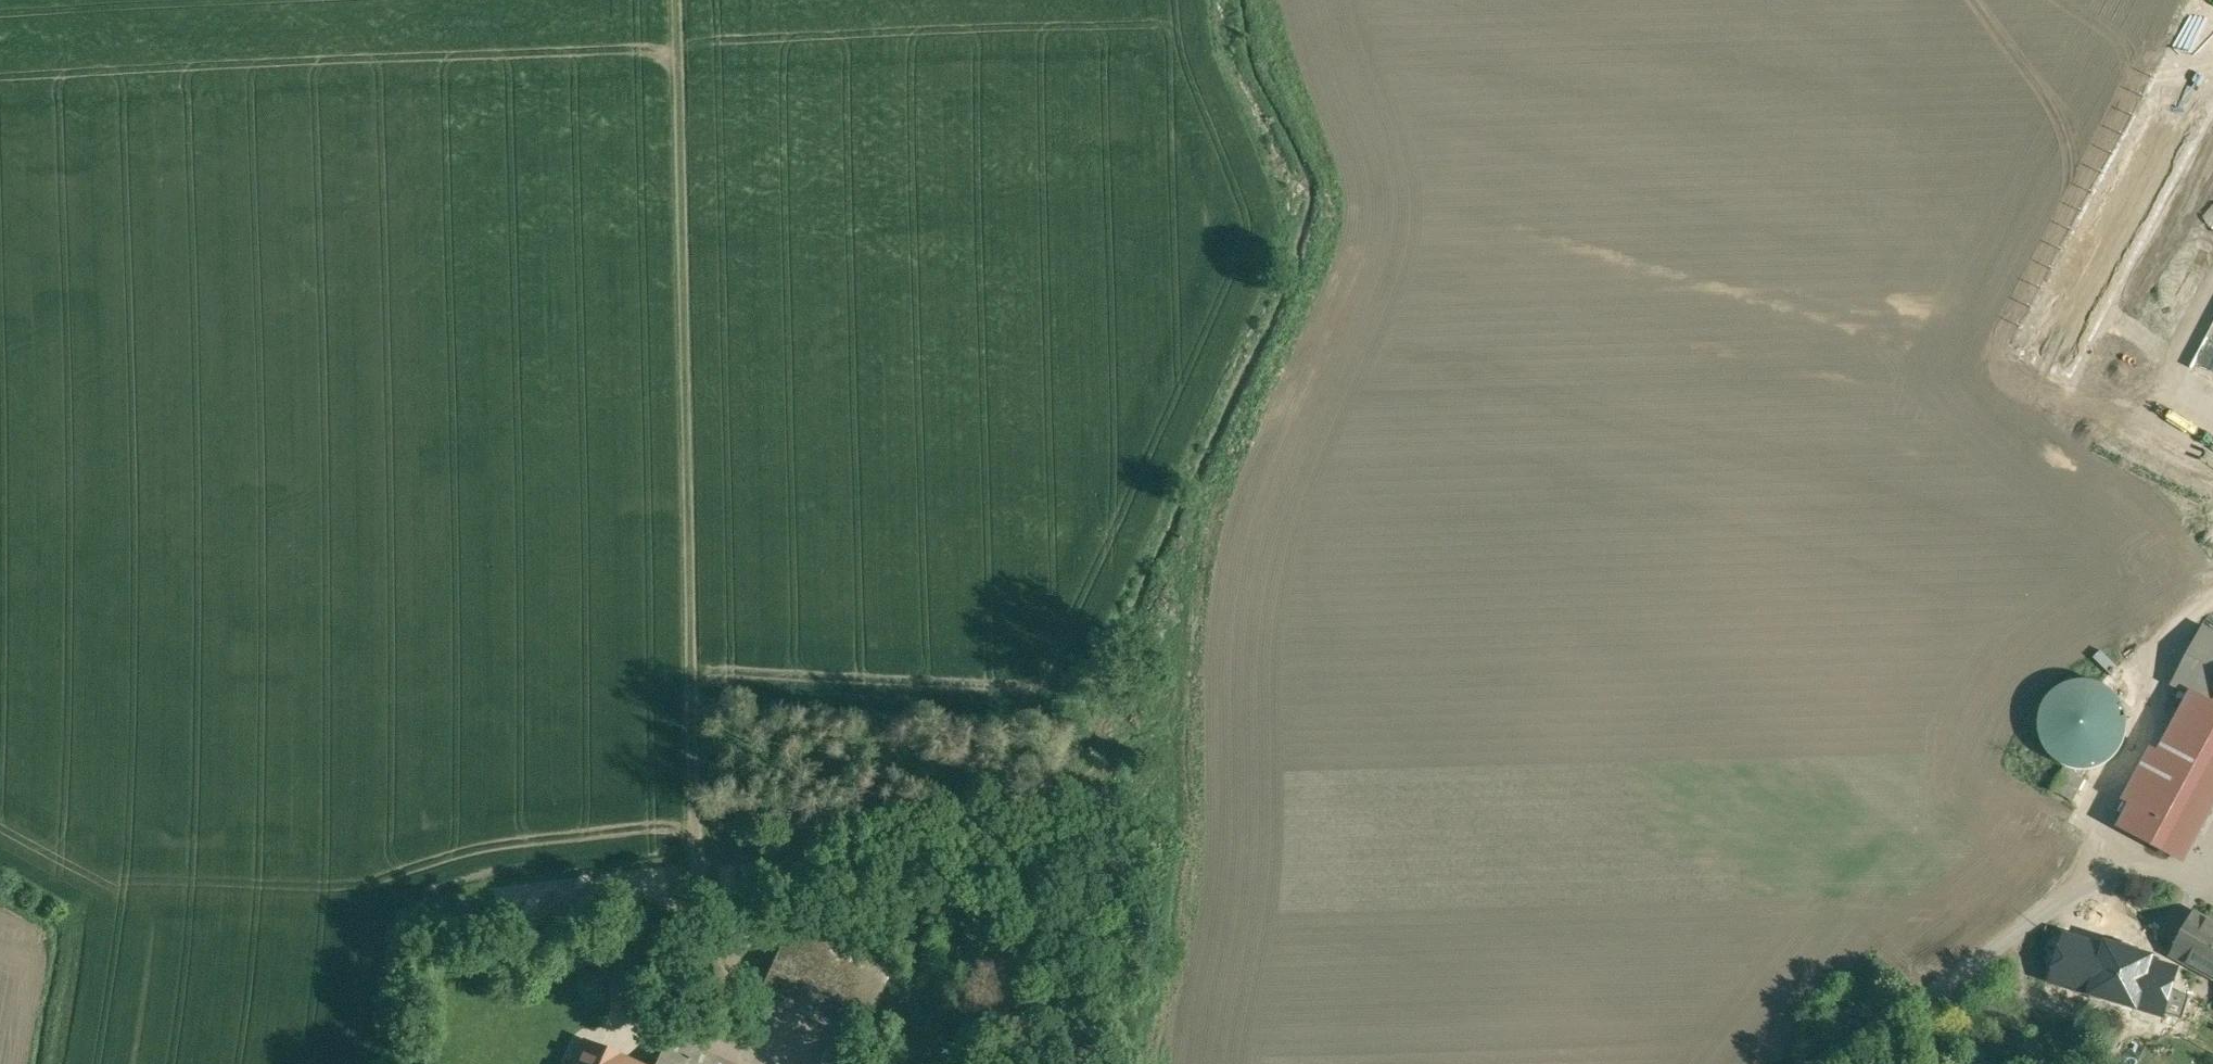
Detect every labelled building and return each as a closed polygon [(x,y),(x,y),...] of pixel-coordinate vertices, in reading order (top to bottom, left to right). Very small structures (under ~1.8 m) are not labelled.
[(2204,671),(2212,676),(2212,655),(2204,671)] [(2061,768),(2048,790),(2070,803),(2083,780),(2081,769),(2103,764),(2118,737),(2109,695),(2080,679),(2048,686),(2032,714),(2042,757),(2061,768)] [(2150,827),(2198,852),(2212,825),(2212,706),(2150,827)] [(2197,948),(2212,956),(2212,916),(2197,948)] [(668,1037),(655,1063),(728,1063),(668,1037)] [(624,1061),(585,1044),(576,1063),(623,1063),(624,1061)]
